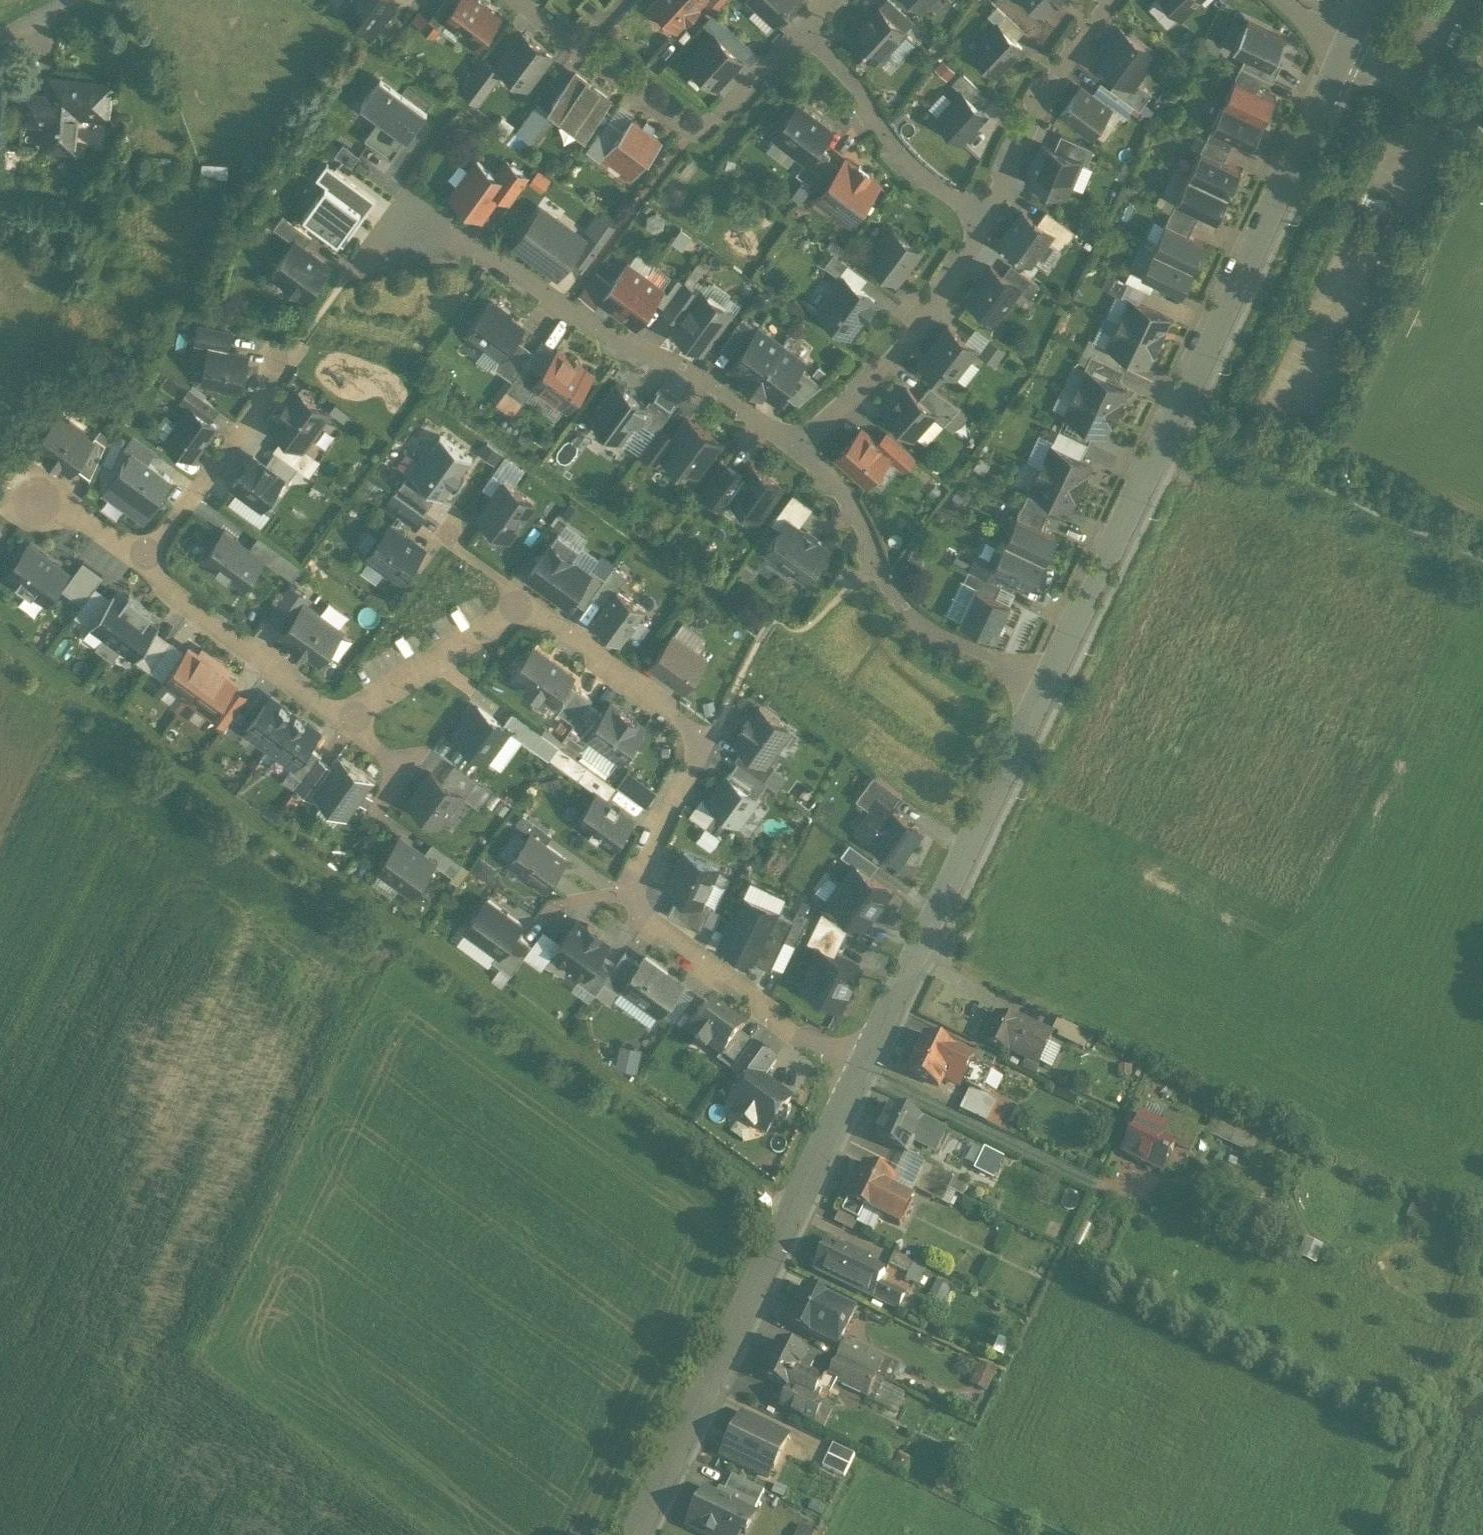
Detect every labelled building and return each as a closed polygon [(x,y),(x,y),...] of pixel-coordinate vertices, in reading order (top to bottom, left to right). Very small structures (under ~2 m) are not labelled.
[(341,6),(373,30),(395,0),(346,0),(341,6)] [(429,18),(440,26),(445,18),(444,17),(457,0),(442,0),(429,18)] [(481,0),(457,0),(444,17),(445,18),(464,32),(477,42),(478,43),(499,14),(481,0)] [(654,2),(677,24),(685,15),(687,16),(697,6),(695,4),(699,0),(656,0),(654,2)] [(776,21),(795,0),(754,0),(776,21)] [(895,0),(883,0),(878,5),(904,29),(914,18),(895,0)] [(1044,11),(1054,0),(1032,0),(1044,11)] [(1181,13),(1195,0),(1169,0),(1181,13)] [(1006,13),(997,4),(989,13),(997,22),(1006,13)] [(878,5),(851,34),(877,58),(882,58),(888,52),(888,47),(904,29),(878,5)] [(429,18),(420,11),(414,19),(434,34),(440,26),(429,18)] [(724,22),(713,11),(703,21),(714,31),(715,32),(724,22)] [(1023,30),(1006,13),(997,22),(1015,38),(1023,30)] [(1246,18),(1233,47),(1246,53),(1272,65),(1276,58),(1286,37),(1246,18)] [(724,22),(715,32),(729,45),(739,35),(724,22)] [(997,22),(972,48),(978,54),(978,60),(983,65),(990,65),(997,72),(1022,45),(1015,38),(997,22)] [(1149,47),(1120,25),(1097,57),(1119,74),(1132,83),(1136,78),(1149,60),(1143,56),(1149,47)] [(551,53),(522,31),(498,63),(527,85),(551,53)] [(714,31),(688,59),(716,85),(742,57),(729,45),(715,32),(714,31)] [(477,42),(464,32),(460,36),(474,46),(477,42)] [(1272,65),(1246,53),(1240,63),(1264,75),(1273,79),(1282,61),(1276,58),(1272,65)] [(483,58),(461,86),(476,97),(498,69),(483,58)] [(1264,75),(1240,63),(1235,75),(1259,86),(1264,75)] [(609,96),(575,71),(553,101),(586,126),(609,96)] [(1136,78),(1132,83),(1119,74),(1110,85),(1133,103),(1139,107),(1152,90),(1136,78)] [(1235,75),(1235,74),(1223,99),(1264,119),(1275,94),(1259,86),(1235,75)] [(109,82),(51,76),(48,100),(44,100),(43,107),(48,108),(44,144),(73,147),(76,111),(108,114),(109,100),(107,99),(109,82)] [(408,137),(427,110),(380,76),(361,102),(380,116),(407,136),(408,137)] [(1110,85),(1101,79),(1091,92),(1111,106),(1124,116),(1133,103),(1110,85)] [(1091,92),(1080,84),(1061,110),(1091,133),(1111,106),(1091,92)] [(961,89),(936,116),(961,140),(986,113),(961,89)] [(39,93),(25,91),(22,118),(36,119),(39,93)] [(1264,119),(1223,99),(1211,124),(1212,125),(1235,136),(1252,144),(1264,119)] [(830,128),(799,103),(775,134),(806,158),(807,159),(819,143),(830,128)] [(643,122),(632,114),(622,127),(608,146),(609,146),(639,169),(663,137),(652,129),(656,124),(647,117),(643,122)] [(407,136),(380,116),(364,137),(391,157),(407,136)] [(622,127),(609,117),(587,146),(601,156),(609,146),(608,146),(622,127)] [(1235,136),(1212,125),(1206,136),(1229,148),(1235,136)] [(1094,146),(1061,132),(1054,146),(1080,158),(1080,159),(1087,162),(1094,146)] [(1229,148),(1206,136),(1200,148),(1224,159),(1229,148)] [(343,142),(335,153),(352,165),(360,154),(343,142)] [(1054,146),(1044,142),(1038,156),(1036,155),(1030,168),(1032,169),(1029,176),(1065,192),(1080,159),(1080,158),(1054,146)] [(819,143),(807,159),(806,158),(797,171),(809,180),(829,154),(830,152),(819,143)] [(1200,148),(1188,173),(1229,192),(1229,191),(1241,167),(1224,159),(1200,148)] [(809,180),(807,183),(819,192),(841,164),(829,154),(809,180)] [(857,165),(846,157),(841,164),(819,192),(820,193),(823,189),(838,200),(833,207),(850,220),(879,181),(867,173),(869,170),(859,162),(857,165)] [(202,159),(202,173),(229,173),(229,159),(202,159)] [(476,159),(452,193),(482,215),(500,190),(517,166),(507,159),(496,173),(476,159)] [(345,247),(379,198),(329,164),(318,178),(325,183),(301,216),(345,247)] [(517,166),(500,190),(511,199),(529,175),(517,166)] [(1229,192),(1188,173),(1176,198),(1200,209),(1217,217),(1229,193),(1228,193),(1229,192)] [(1200,209),(1176,198),(1171,209),(1194,220),(1200,209)] [(1076,229),(1047,207),(1037,220),(1052,231),(1048,236),(1063,247),(1076,229)] [(1037,220),(1023,209),(1001,238),(1031,260),(1048,236),(1052,231),(1037,220)] [(1194,220),(1171,209),(1165,221),(1189,232),(1194,220)] [(553,220),(540,210),(520,238),(533,248),(529,253),(538,259),(541,254),(560,267),(580,240),(568,231),(571,227),(556,216),(553,220)] [(312,234),(283,213),(273,226),(294,241),(295,241),(303,247),(312,234)] [(1189,232),(1165,221),(1153,246),(1194,265),(1194,264),(1194,265),(1206,240),(1189,232)] [(869,256),(884,268),(898,278),(920,248),(891,226),(869,256)] [(591,232),(583,243),(594,251),(602,240),(591,232)] [(303,247),(295,241),(294,241),(272,272),(306,296),(328,266),(303,247)] [(583,243),(571,261),(581,269),(594,251),(583,243)] [(1194,265),(1153,246),(1141,271),(1155,278),(1168,284),(1182,290),(1194,266),(1193,266),(1194,265)] [(848,261),(835,251),(827,263),(840,272),(848,261)] [(884,268),(869,256),(863,251),(853,264),(867,275),(875,281),(884,268)] [(628,261),(601,298),(619,311),(645,274),(628,261)] [(853,264),(848,261),(840,272),(844,276),(859,286),(867,275),(853,264)] [(990,263),(967,294),(969,295),(967,297),(969,304),(974,308),(982,307),(983,305),(997,315),(1019,284),(990,263)] [(1141,271),(1134,267),(1129,279),(1144,286),(1150,289),(1155,278),(1141,271)] [(1129,279),(1116,273),(1110,286),(1122,292),(1129,279)] [(645,274),(619,311),(637,324),(663,287),(645,274)] [(844,276),(819,310),(850,332),(864,312),(866,313),(874,303),(871,301),(874,297),(859,286),(844,276)] [(1168,284),(1155,278),(1150,289),(1162,295),(1168,284)] [(1144,286),(1129,279),(1122,292),(1131,296),(1137,299),(1144,286)] [(683,280),(664,307),(680,319),(700,291),(683,280)] [(708,280),(703,289),(736,304),(741,295),(708,280)] [(680,319),(673,328),(702,349),(728,313),(700,291),(680,319)] [(1137,299),(1131,296),(1125,308),(1124,307),(1119,319),(1159,338),(1165,327),(1164,326),(1170,314),(1137,299)] [(501,306),(492,300),(489,300),(468,330),(467,341),(486,343),(500,353),(501,354),(514,335),(522,324),(501,308),(501,306)] [(743,314),(720,345),(736,357),(759,326),(743,314)] [(1159,338),(1119,319),(1113,331),(1114,331),(1108,343),(1129,353),(1147,362),(1153,350),(1154,350),(1159,338)] [(976,345),(948,323),(920,359),(936,372),(943,363),(955,372),(976,345)] [(223,346),(228,347),(231,332),(200,325),(197,341),(211,344),(223,346)] [(736,357),(730,365),(742,373),(741,376),(751,384),(781,342),(759,326),(736,357)] [(514,335),(501,354),(500,353),(492,363),(513,378),(527,359),(534,349),(514,335)] [(1004,346),(991,336),(982,349),(994,359),(1004,346)] [(1104,341),(1093,336),(1087,349),(1092,351),(1098,354),(1104,341)] [(1108,343),(1104,341),(1098,354),(1114,362),(1123,366),(1129,353),(1108,343)] [(782,342),(751,384),(762,391),(764,389),(776,398),(782,390),(800,365),(804,359),(782,342)] [(241,388),(247,356),(222,350),(223,346),(211,344),(204,380),(220,384),(223,388),(234,390),(238,387),(241,388)] [(1098,354),(1092,351),(1085,366),(1087,367),(1088,366),(1108,376),(1114,362),(1098,354)] [(563,358),(557,359),(552,356),(542,370),(535,380),(537,382),(568,404),(591,372),(566,354),(563,358)] [(513,378),(506,388),(523,400),(537,382),(535,380),(542,370),(527,359),(513,378)] [(1123,366),(1114,362),(1108,376),(1125,384),(1131,370),(1123,366)] [(800,365),(782,390),(798,401),(822,381),(800,365)] [(1108,376),(1088,366),(1087,367),(1083,377),(1082,377),(1076,389),(1117,408),(1123,396),(1122,396),(1127,385),(1125,384),(1108,376)] [(174,388),(181,377),(168,369),(161,381),(174,388)] [(647,401),(616,379),(589,416),(621,439),(636,419),(648,402),(647,401)] [(680,397),(660,383),(647,401),(667,415),(680,397)] [(958,404),(931,384),(919,396),(935,411),(945,420),(958,404)] [(219,406),(190,385),(181,398),(190,405),(210,419),(219,406)] [(919,396),(907,385),(885,410),(913,435),(935,411),(919,396)] [(1117,408),(1076,389),(1070,400),(1071,401),(1066,412),(1078,417),(1095,425),(1106,430),(1111,420),(1112,420),(1117,408)] [(328,412),(298,390),(272,424),(301,446),(302,447),(310,436),(312,438),(322,424),(320,423),(328,412)] [(667,415),(647,401),(648,402),(648,403),(636,419),(641,419),(656,430),(660,424),(667,415)] [(210,419),(190,405),(167,437),(193,456),(216,424),(210,419)] [(1066,412),(1059,426),(1071,432),(1078,417),(1066,412)] [(68,422),(59,416),(60,415),(58,414),(35,446),(70,471),(74,465),(92,439),(91,438),(82,432),(85,429),(70,419),(68,422)] [(720,440),(688,417),(675,435),(661,453),(662,454),(679,467),(683,461),(692,468),(703,454),(708,457),(720,440)] [(1095,425),(1078,417),(1071,432),(1088,440),(1095,425)] [(675,435),(660,424),(656,430),(641,450),(657,462),(662,454),(661,453),(675,435)] [(1071,432),(1059,426),(1052,441),(1081,455),(1088,440),(1071,432)] [(890,452),(861,427),(837,453),(866,479),(890,452)] [(438,493),(443,497),(453,484),(455,486),(465,472),(463,470),(472,457),(441,434),(430,448),(427,446),(419,458),(422,460),(411,474),(438,493)] [(74,465),(90,476),(106,442),(95,435),(92,439),(74,465)] [(1081,455),(1052,441),(1047,452),(1046,451),(1041,463),(1081,483),(1082,483),(1087,471),(1086,471),(1091,460),(1081,455)] [(904,443),(892,456),(903,466),(915,453),(904,443)] [(302,447),(301,446),(290,461),(298,467),(303,471),(314,455),(302,447)] [(290,461),(275,450),(265,463),(283,476),(282,477),(287,481),(298,467),(290,461)] [(265,463),(253,455),(232,484),(263,506),(269,506),(275,497),(274,491),(272,490),(282,477),(283,476),(265,463)] [(132,456),(106,490),(140,516),(166,482),(132,456)] [(723,460),(702,489),(723,504),(729,495),(728,494),(743,474),(723,460)] [(782,485),(751,463),(743,474),(728,494),(729,495),(759,516),(782,485)] [(1081,483),(1041,463),(1035,475),(1036,476),(1031,486),(1070,505),(1075,494),(1076,495),(1081,483)] [(438,493),(411,474),(409,472),(395,491),(424,512),(438,493)] [(505,483),(481,518),(509,538),(533,504),(505,483)] [(1052,501),(1028,490),(1023,501),(1046,512),(1052,501)] [(424,512),(395,491),(384,506),(397,515),(410,524),(414,527),(424,512)] [(1046,512),(1023,501),(1017,513),(1041,524),(1046,512)] [(1041,524),(1017,513),(1005,538),(1046,558),(1058,532),(1041,524)] [(402,577),(423,548),(404,533),(410,524),(397,515),(366,557),(387,572),(390,568),(402,577)] [(828,546),(789,518),(766,549),(780,559),(777,564),(788,572),(792,567),(806,577),(814,566),(821,565),(820,558),(828,546)] [(223,530),(203,557),(241,587),(262,560),(223,530)] [(558,532),(531,570),(545,580),(542,584),(567,602),(571,595),(589,570),(588,570),(572,558),(579,547),(558,532)] [(1046,558),(1005,538),(993,563),(1017,574),(1034,583),(1046,558)] [(30,540),(4,573),(45,605),(71,572),(30,540)] [(83,560),(63,588),(82,602),(102,573),(83,560)] [(993,563),(987,575),(1001,582),(1011,587),(1017,574),(993,563)] [(589,570),(571,595),(584,605),(605,576),(591,566),(588,570),(589,570)] [(987,575),(969,567),(964,577),(977,584),(996,593),(1001,582),(987,575)] [(996,593),(977,584),(961,617),(995,633),(1010,600),(996,593)] [(76,614),(90,624),(110,596),(96,586),(76,614)] [(613,588),(591,620),(620,640),(642,609),(613,588)] [(104,652),(140,602),(129,594),(125,599),(114,591),(110,596),(90,624),(90,625),(104,635),(96,646),(104,652)] [(305,601),(280,634),(319,663),(344,631),(305,601)] [(152,610),(140,602),(104,652),(113,659),(121,648),(135,658),(155,629),(159,623),(149,615),(152,610)] [(155,629),(135,658),(149,668),(170,640),(155,629)] [(706,657),(672,633),(650,663),(684,687),(706,657)] [(180,708),(217,657),(205,648),(201,654),(190,646),(165,680),(179,690),(171,701),(180,708)] [(533,648),(515,673),(552,699),(570,675),(533,648)] [(229,666),(217,657),(180,708),(189,715),(197,703),(211,713),(236,679),(225,671),(229,666)] [(270,695),(246,728),(269,745),(293,712),(270,695)] [(611,703),(589,734),(621,757),(643,726),(611,703)] [(503,722),(478,704),(456,735),(487,757),(509,727),(509,726),(503,722)] [(790,727),(759,704),(751,716),(750,714),(741,726),(743,727),(735,738),(744,745),(766,760),(768,757),(790,727)] [(542,730),(513,709),(503,722),(509,726),(509,727),(532,744),(542,730)] [(293,712),(269,745),(294,763),(294,764),(309,744),(319,731),(293,712)] [(309,744),(294,764),(294,763),(290,768),(303,777),(321,753),(309,744)] [(766,760),(744,745),(735,757),(764,778),(775,762),(768,757),(766,760)] [(339,758),(315,791),(346,813),(370,780),(339,758)] [(617,783),(645,804),(656,789),(628,768),(617,783)] [(430,770),(409,801),(439,823),(461,792),(430,770)] [(871,807),(884,817),(891,807),(892,808),(902,794),(873,773),(856,797),(871,807)] [(727,775),(708,802),(728,817),(737,823),(756,796),(727,775)] [(596,794),(577,819),(612,845),(631,819),(596,794)] [(708,802),(703,798),(691,815),(716,833),(728,817),(708,802)] [(318,810),(337,820),(341,812),(323,802),(318,810)] [(871,807),(855,828),(898,860),(921,829),(892,808),(891,807),(884,817),(871,807)] [(400,835),(387,853),(390,855),(380,869),(411,892),(434,860),(423,852),(400,835)] [(530,835),(509,860),(541,887),(563,862),(530,835)] [(432,840),(423,852),(434,860),(453,874),(462,861),(432,840)] [(854,864),(869,875),(878,863),(849,842),(840,853),(854,864)] [(684,853),(668,886),(698,901),(714,868),(684,853)] [(869,875),(854,864),(828,899),(864,925),(890,890),(869,875)] [(743,894),(720,943),(770,967),(784,938),(794,918),(793,918),(743,894)] [(520,923),(486,898),(465,927),(498,951),(499,952),(515,930),(520,923)] [(796,910),(793,918),(794,918),(784,938),(795,944),(808,916),(796,910)] [(819,947),(834,954),(846,929),(822,911),(807,941),(819,947)] [(577,919),(553,952),(582,973),(584,974),(600,952),(607,941),(599,935),(601,932),(588,923),(586,926),(577,919)] [(515,930),(499,952),(498,951),(493,958),(511,972),(532,942),(515,930)] [(819,947),(800,987),(840,1006),(859,966),(834,954),(819,947)] [(616,963),(604,981),(619,991),(623,985),(640,962),(625,951),(616,963)] [(616,963),(600,952),(584,974),(582,973),(577,980),(596,992),(604,981),(616,963)] [(640,962),(623,985),(660,1012),(681,982),(645,955),(640,962)] [(704,998),(683,1028),(696,1038),(694,1042),(706,1051),(709,1047),(722,1056),(723,1057),(739,1035),(744,1028),(704,998)] [(1053,1036),(1020,1020),(1017,1025),(997,1016),(985,1041),(1010,1053),(1011,1051),(1039,1064),(1053,1036)] [(1091,1036),(1058,1021),(1053,1032),(1060,1035),(1058,1038),(1084,1051),(1091,1036)] [(723,1057),(722,1056),(717,1062),(733,1074),(754,1045),(739,1035),(723,1057)] [(974,1058),(927,1035),(909,1073),(939,1088),(944,1076),(971,1089),(971,1088),(971,1089),(983,1094),(994,1071),(973,1061),(974,1059),(974,1058)] [(620,1046),(616,1066),(635,1070),(639,1050),(620,1046)] [(791,1101),(753,1074),(730,1107),(740,1114),(739,1116),(741,1119),(752,1127),(755,1128),(757,1126),(767,1134),(791,1101)] [(983,1094),(971,1089),(960,1111),(987,1124),(998,1102),(983,1094)] [(923,1122),(894,1108),(879,1138),(908,1153),(914,1141),(928,1149),(937,1131),(923,1124),(923,1122)] [(1164,1131),(1140,1119),(1123,1154),(1163,1174),(1171,1158),(1176,1146),(1177,1145),(1161,1138),(1164,1131)] [(1199,1134),(1169,1120),(1164,1131),(1161,1138),(1177,1145),(1176,1146),(1190,1153),(1199,1134)] [(1245,1125),(1234,1142),(1252,1152),(1262,1135),(1245,1125)] [(1182,1164),(1171,1158),(1163,1174),(1174,1179),(1182,1164)] [(956,1177),(927,1163),(921,1177),(950,1191),(956,1177)] [(1182,1164),(1174,1179),(1187,1186),(1194,1170),(1182,1164)] [(897,1180),(866,1165),(848,1201),(850,1202),(843,1215),(860,1223),(867,1210),(901,1227),(913,1202),(892,1191),(897,1180)] [(950,1191),(921,1177),(914,1190),(943,1204),(950,1191)] [(844,1250),(828,1242),(815,1269),(911,1316),(918,1299),(907,1294),(906,1296),(881,1284),(885,1274),(886,1273),(868,1265),(871,1259),(846,1247),(844,1250)] [(915,1263),(895,1254),(886,1273),(885,1274),(903,1282),(907,1272),(910,1274),(915,1263)] [(855,1313),(805,1289),(788,1323),(838,1347),(855,1313)] [(886,1359),(846,1340),(837,1359),(878,1378),(886,1360),(886,1359)] [(808,1356),(781,1343),(764,1378),(791,1391),(814,1402),(824,1381),(802,1370),(808,1356)] [(878,1378),(837,1359),(828,1379),(868,1399),(878,1378)] [(886,1360),(878,1378),(890,1383),(898,1365),(886,1360)] [(972,1383),(991,1390),(998,1369),(979,1362),(972,1383)] [(814,1402),(791,1391),(781,1408),(814,1424),(824,1406),(814,1402)] [(789,1438),(742,1415),(722,1457),(755,1473),(761,1461),(775,1468),(789,1438)] [(855,1456),(834,1446),(823,1468),(845,1478),(855,1456)] [(705,1495),(690,1527),(707,1534),(743,1534),(752,1518),(705,1495)]
